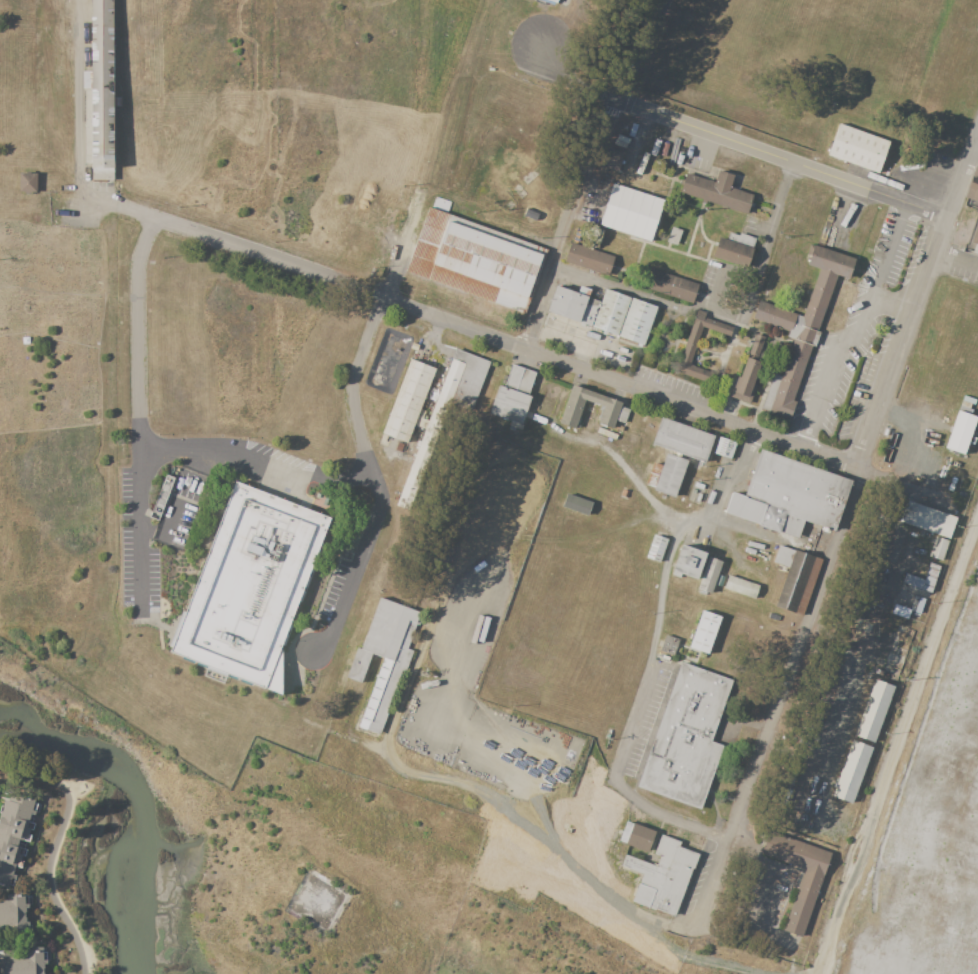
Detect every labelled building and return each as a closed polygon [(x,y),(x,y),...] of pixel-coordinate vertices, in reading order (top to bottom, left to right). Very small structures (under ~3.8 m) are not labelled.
[(90,71),(90,0),(112,0),(112,180),(90,180),(90,163),(84,163),(82,71),(90,71)] [(530,20),(516,57),(494,49),(488,64),(525,79),(550,11),(535,5),(538,0),(511,0),(507,12),(530,20)] [(839,124),(827,156),(876,174),(888,141),(839,124)] [(618,134),(630,139),(628,143),(616,138),(618,134)] [(656,138),(660,140),(655,156),(650,154),(656,138)] [(615,139),(627,145),(625,149),(613,144),(615,139)] [(622,153),(617,170),(601,165),(606,149),(622,153)] [(632,149),(637,150),(630,172),(625,170),(632,149)] [(644,152),(649,154),(640,175),(635,173),(644,152)] [(951,243),(977,252),(977,169),(951,243)] [(686,174),(680,192),(747,214),(754,194),(730,186),(734,176),(718,170),(713,183),(686,174)] [(18,173),(18,191),(35,192),(35,173),(18,173)] [(612,184),(599,225),(649,240),(662,199),(612,184)] [(428,207),(405,271),(523,314),(547,250),(428,207)] [(712,254),(720,235),(727,238),(730,230),(754,240),(743,267),(712,254)] [(572,242),(566,260),(606,274),(612,256),(572,242)] [(813,245),(806,263),(822,269),(805,316),(757,299),(750,318),(789,332),(787,337),(795,340),(781,377),(772,374),(761,407),(789,417),(840,274),(848,277),(854,260),(813,245)] [(645,268),(639,285),(689,303),(695,286),(645,268)] [(555,285),(545,312),(642,346),(656,307),(600,286),(595,300),(555,285)] [(674,372),(695,309),(707,313),(705,318),(733,328),(729,338),(698,328),(686,365),(710,373),(707,383),(674,372)] [(754,334),(734,395),(747,400),(768,338),(754,334)] [(412,342),(419,345),(417,351),(409,348),(412,342)] [(455,348),(397,507),(411,512),(451,403),(473,411),(491,361),(455,348)] [(410,360),(383,432),(409,442),(437,370),(410,360)] [(513,365),(506,387),(498,385),(489,413),(523,424),(532,396),(527,395),(534,371),(513,365)] [(571,385),(558,424),(576,430),(586,401),(602,407),(597,423),(609,427),(612,419),(625,423),(631,405),(571,385)] [(957,412),(944,447),(963,454),(976,418),(957,412)] [(534,415),(548,420),(547,425),(533,420),(534,415)] [(660,418),(651,446),(703,463),(712,435),(660,418)] [(598,429),(618,435),(616,442),(596,435),(598,429)] [(719,437),(736,442),(730,460),(713,455),(719,437)] [(833,530),(850,479),(760,450),(744,496),(732,491),(725,513),(759,525),(759,527),(779,533),(780,531),(798,538),(803,523),(827,531),(828,528),(833,530)] [(652,491),(664,455),(684,462),(672,497),(652,491)] [(654,463),(660,465),(651,487),(645,485),(654,463)] [(150,517),(167,475),(175,478),(158,520),(150,517)] [(235,482),(170,653),(207,667),(203,676),(224,684),(227,675),(265,690),(265,688),(283,695),(283,692),(288,692),(288,663),(283,663),(283,649),(281,649),(282,645),(284,646),(292,626),(290,625),(299,602),(301,603),(313,571),(311,570),(331,519),(235,482)] [(695,482),(705,485),(703,490),(694,487),(695,482)] [(562,506),(566,494),(592,503),(588,515),(562,506)] [(896,520),(904,499),(956,517),(949,539),(896,520)] [(654,533),(646,558),(660,562),(668,537),(654,533)] [(935,536),(948,541),(941,561),(928,556),(935,536)] [(749,537),(765,543),(764,548),(748,542),(749,537)] [(681,544),(672,571),(673,572),(672,576),(680,578),(681,574),(699,580),(707,553),(681,544)] [(788,567),(795,549),(779,544),(773,562),(788,567)] [(746,547),(756,550),(755,555),(744,552),(746,547)] [(823,559),(803,616),(775,606),(788,567),(795,549),(823,559)] [(723,561),(712,594),(707,592),(706,595),(698,592),(699,589),(697,588),(708,556),(723,561)] [(905,573),(902,582),(931,592),(940,566),(930,563),(924,580),(905,573)] [(724,588),(728,575),(760,586),(755,599),(724,588)] [(910,609),(915,596),(925,599),(919,613),(910,609)] [(380,597),(361,649),(357,647),(346,678),(360,683),(372,653),(384,658),(358,728),(378,735),(403,671),(405,672),(413,651),(407,648),(416,625),(418,625),(423,613),(380,597)] [(894,604),(910,609),(906,619),(891,614),(894,604)] [(689,647),(703,609),(722,616),(709,654),(689,647)] [(665,634),(659,650),(673,655),(679,639),(665,634)] [(680,661),(637,787),(701,810),(723,746),(711,741),(733,680),(680,661)] [(876,668),(884,671),(882,676),(874,673),(876,668)] [(854,736),(875,679),(882,682),(883,679),(892,683),(891,685),(895,687),(874,743),(854,736)] [(820,744),(824,734),(828,735),(824,745),(820,744)] [(852,740),(838,775),(839,776),(832,796),(852,804),(874,746),(856,739),(855,741),(852,740)] [(9,888),(0,885),(0,817),(0,814),(1,811),(2,812),(3,808),(2,807),(5,799),(9,800),(11,792),(36,800),(35,803),(41,805),(38,813),(35,812),(34,816),(31,814),(30,817),(33,818),(32,822),(35,823),(33,831),(30,830),(29,833),(32,834),(29,842),(26,841),(24,848),(27,849),(25,857),(22,856),(21,859),(24,860),(21,868),(18,867),(17,871),(14,870),(13,873),(16,874),(15,877),(18,878),(16,887),(10,885),(9,888)] [(619,841),(626,821),(633,824),(633,823),(655,831),(647,853),(625,845),(626,843),(619,841)] [(769,831),(832,853),(801,937),(783,930),(804,870),(760,854),(769,831)] [(698,854),(693,869),(692,868),(673,917),(632,901),(638,883),(639,883),(643,874),(622,866),(626,854),(651,864),(651,862),(657,864),(660,857),(654,854),(662,835),(681,842),(679,847),(698,854)] [(8,932),(0,933),(0,900),(3,900),(2,899),(7,899),(7,894),(12,894),(12,892),(24,891),(24,896),(31,896),(32,905),(29,905),(29,909),(25,909),(26,913),(25,913),(25,917),(26,917),(26,922),(29,922),(29,925),(32,925),(32,935),(25,935),(25,939),(14,939),(13,937),(8,937),(8,932)] [(44,973),(0,973),(0,948),(7,948),(7,950),(12,950),(12,955),(18,954),(18,956),(21,956),(21,954),(26,954),(26,950),(31,950),(31,947),(42,947),(42,952),(50,952),(50,961),(47,961),(47,964),(44,964),(44,969),(43,969),(43,971),(43,973),(44,973)]
